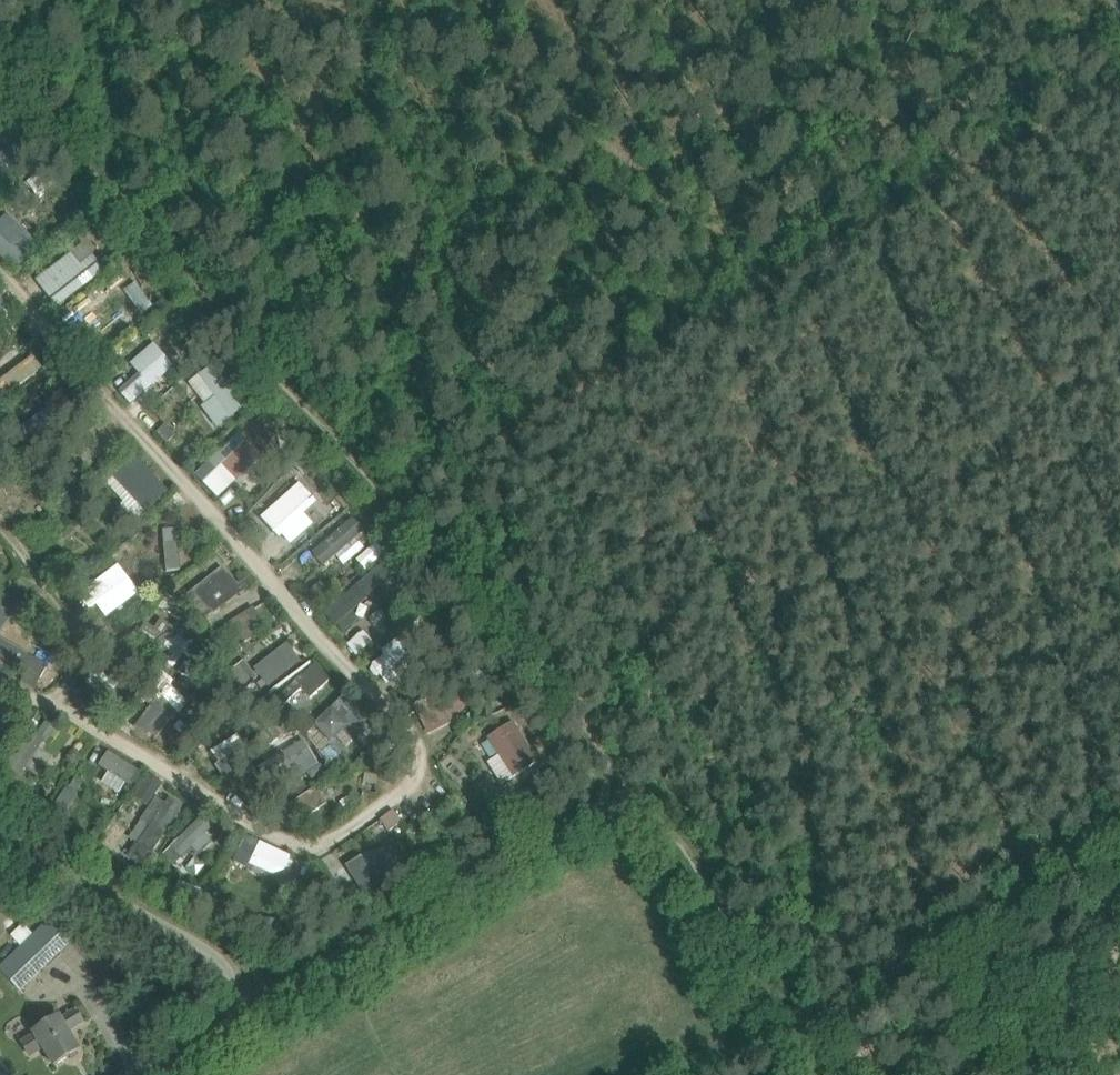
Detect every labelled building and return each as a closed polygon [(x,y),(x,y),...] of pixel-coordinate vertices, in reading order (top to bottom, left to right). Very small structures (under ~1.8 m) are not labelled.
[(15,270),(43,245),(17,217),(0,232),(0,254),(15,270)] [(84,242),(36,279),(58,307),(106,270),(84,242)] [(79,312),(101,341),(145,307),(123,278),(79,312)] [(155,342),(133,362),(144,375),(124,394),(133,404),(176,365),(155,342)] [(188,383),(218,426),(246,407),(216,364),(188,383)] [(115,382),(124,391),(142,374),(133,365),(115,382)] [(195,473),(218,498),(264,456),(241,431),(195,473)] [(140,519),(171,489),(137,454),(106,484),(140,519)] [(315,523),(306,513),(318,502),(300,481),(261,516),(289,547),(315,523)] [(325,567),(366,530),(353,515),(312,552),(325,567)] [(164,528),(166,570),(180,569),(178,527),(164,528)] [(76,594),(88,610),(97,604),(106,617),(141,592),(121,563),(76,594)] [(374,565),(326,616),(346,635),(362,618),(355,611),(387,578),(374,565)] [(194,618),(242,592),(230,569),(181,595),(194,618)] [(235,652),(285,628),(271,600),(221,624),(235,652)] [(373,652),(391,679),(433,652),(415,625),(373,652)] [(363,628),(348,644),(358,654),(373,639),(363,628)] [(289,642),(255,667),(269,685),(303,660),(289,642)] [(111,668),(124,676),(132,663),(119,655),(111,668)] [(272,702),(293,721),(332,676),(310,657),(272,702)] [(170,682),(135,720),(156,740),(191,701),(170,682)] [(328,742),(367,721),(355,700),(317,721),(328,742)] [(479,738),(501,782),(539,763),(517,719),(479,738)] [(211,748),(218,761),(247,746),(240,733),(211,748)] [(305,738),(258,770),(277,797),(312,774),(313,775),(325,767),(305,738)] [(108,750),(98,765),(131,786),(141,771),(108,750)] [(157,793),(164,780),(149,772),(135,798),(146,804),(120,851),(148,867),(181,807),(157,793)] [(246,834),(233,861),(255,871),(261,859),(286,870),(292,855),(246,834)] [(381,874),(386,889),(410,880),(397,845),(352,863),(360,883),(381,874)] [(52,920),(36,935),(1,968),(20,990),(72,941),(52,920)] [(59,1018),(35,1032),(35,1033),(22,1041),(31,1057),(45,1049),(55,1066),(80,1050),(69,1033),(85,1022),(78,1010),(61,1021),(59,1018)]
